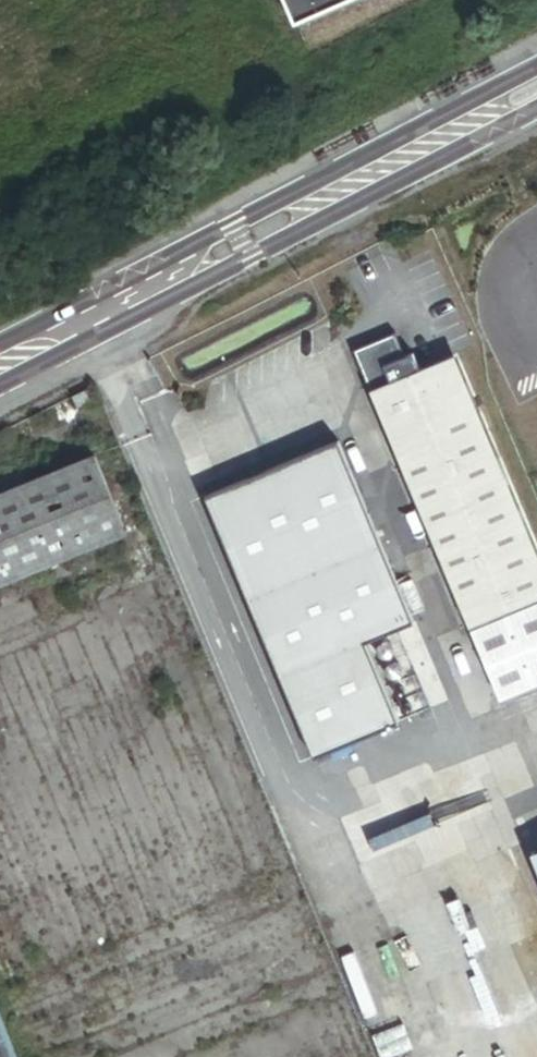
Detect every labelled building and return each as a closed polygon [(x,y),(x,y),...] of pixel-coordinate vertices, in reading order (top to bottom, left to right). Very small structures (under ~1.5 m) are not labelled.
[(303,21),(351,0),(294,0),(303,21)] [(378,400),(478,635),(536,610),(536,560),(455,367),(378,400)] [(100,402),(95,391),(78,400),(83,411),(100,402)] [(337,447),(210,502),(321,754),(400,719),(365,639),(412,619),(337,447)] [(0,501),(0,587),(132,533),(102,459),(0,501)] [(478,635),(507,702),(536,690),(536,610),(478,635)] [(0,1002),(0,1056),(22,1056),(0,1002)]
